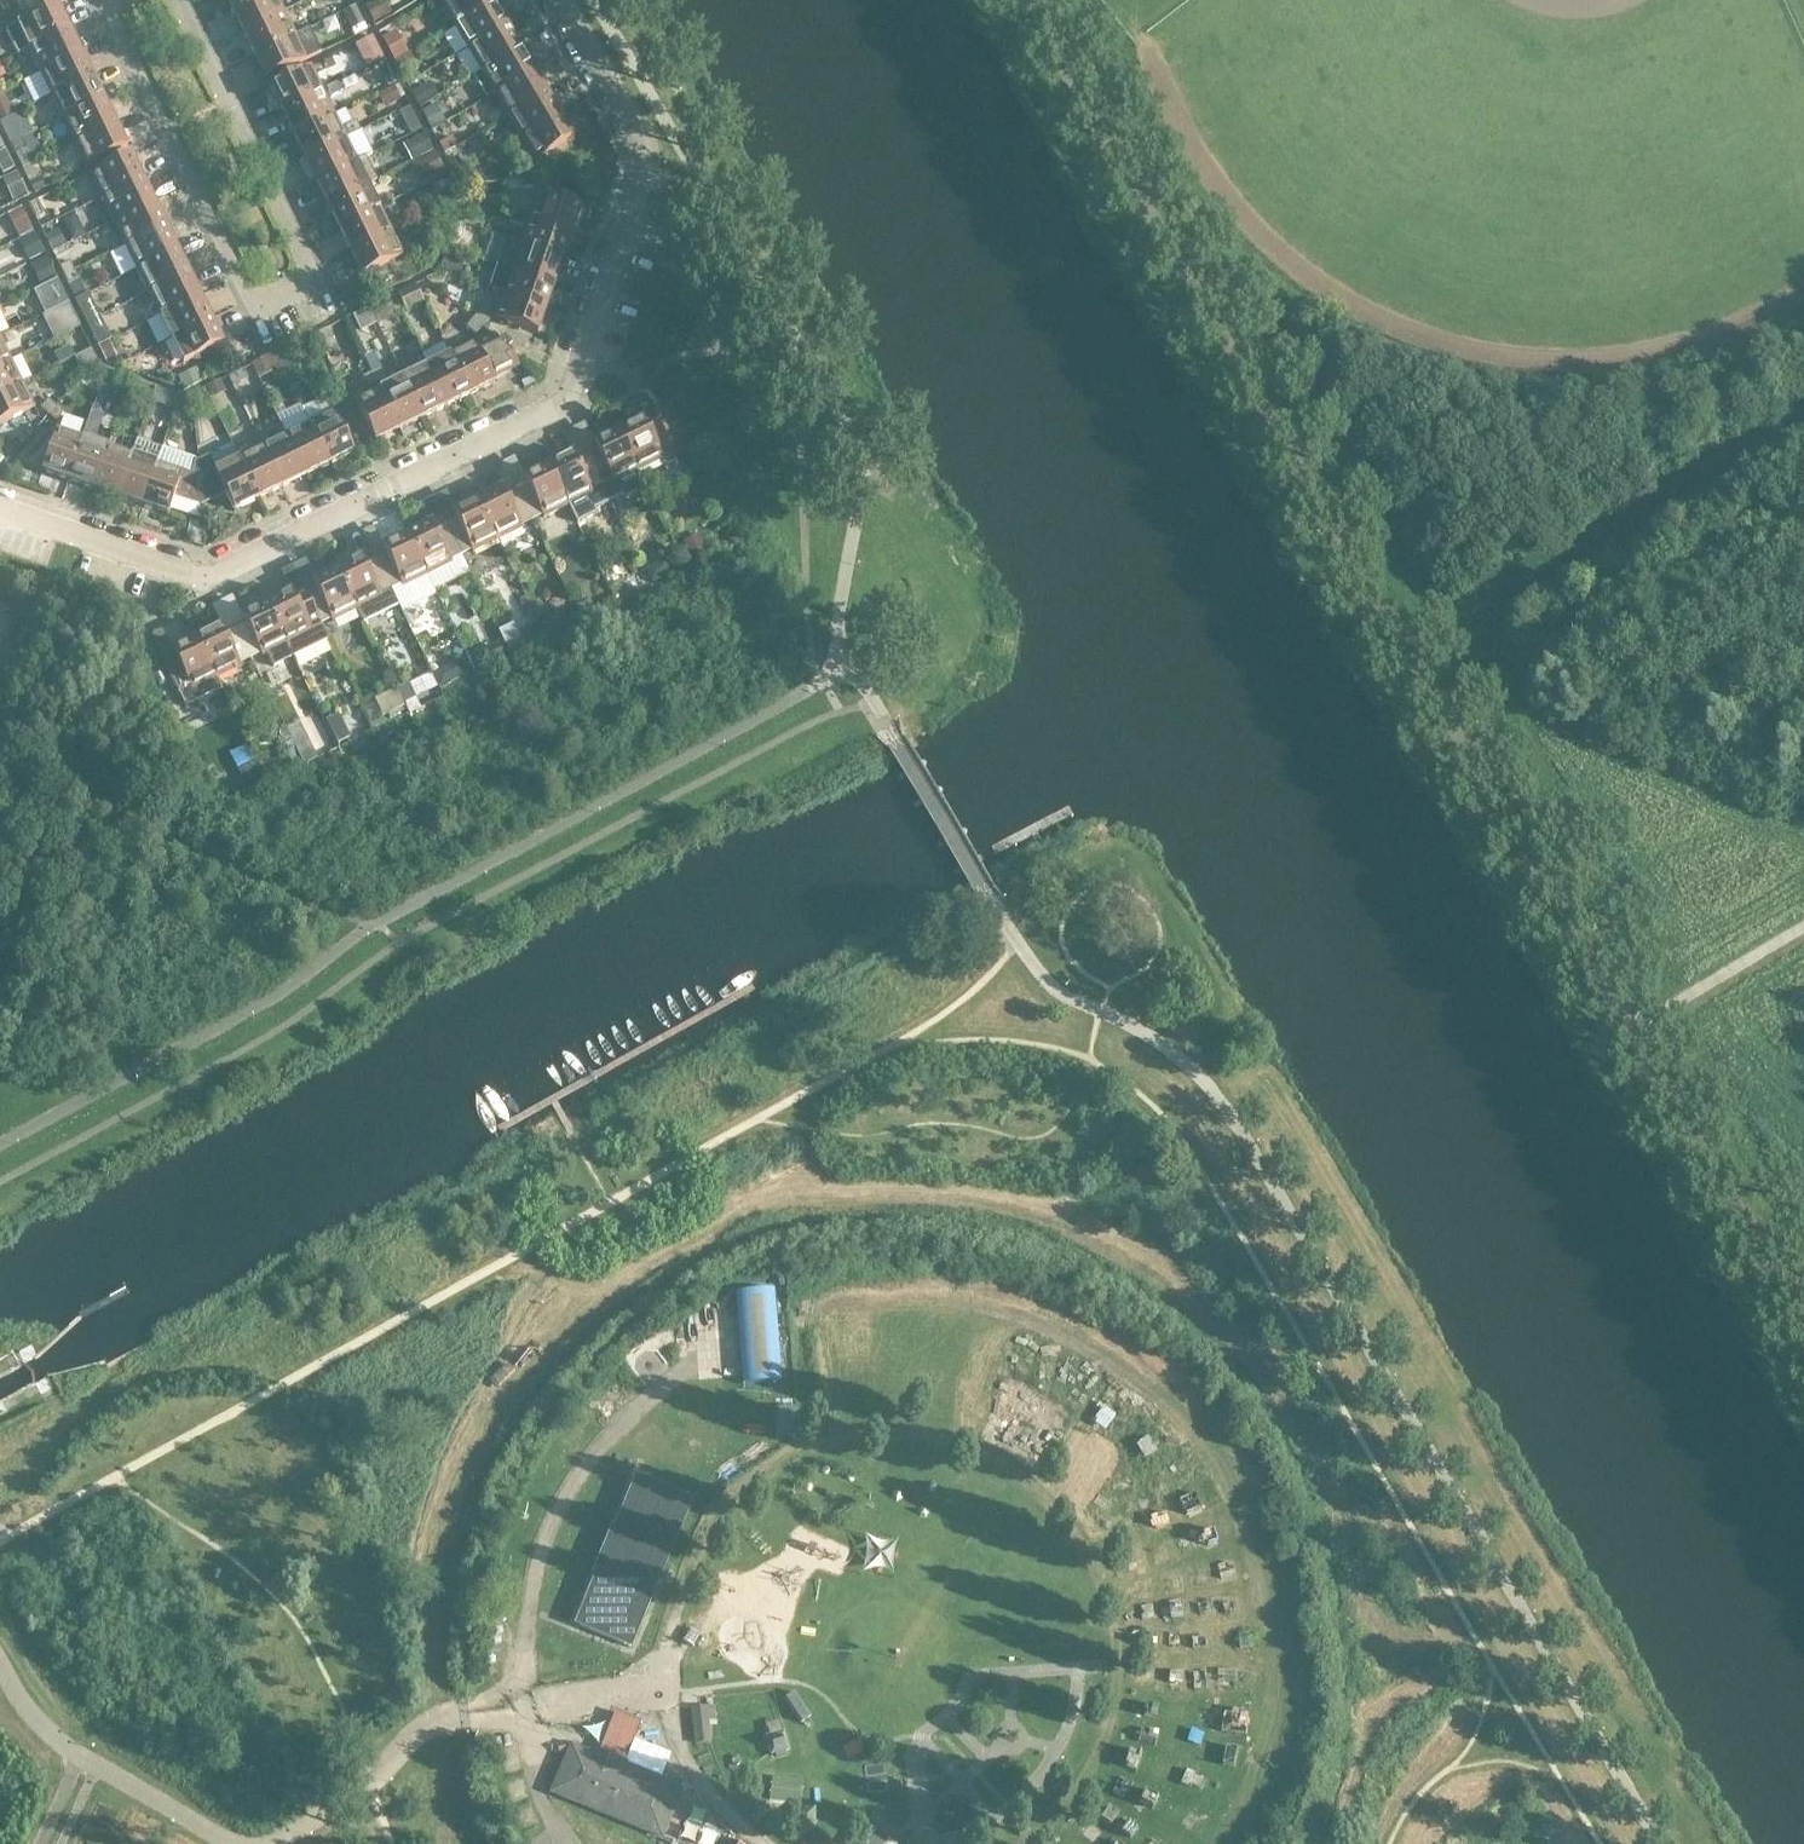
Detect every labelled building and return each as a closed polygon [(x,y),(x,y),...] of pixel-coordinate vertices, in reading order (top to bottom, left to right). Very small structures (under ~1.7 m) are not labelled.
[(5,3),(12,18),(21,13),(15,0),(12,0),(5,3)] [(278,0),(247,0),(231,8),(243,31),(283,11),(278,0)] [(365,6),(374,23),(391,14),(384,0),(377,0),(365,6)] [(454,26),(493,3),(491,0),(444,0),(440,2),(454,26)] [(506,25),(493,3),(454,26),(467,48),(506,25)] [(69,29),(57,5),(16,24),(29,49),(69,29)] [(355,7),(343,13),(352,31),(364,24),(355,7)] [(295,35),(283,11),(243,31),(254,55),(295,35)] [(519,48),(506,25),(467,48),(481,71),(519,48)] [(310,27),(299,32),(295,35),(254,55),(266,79),(307,59),(299,44),(314,36),(310,27)] [(81,53),(69,29),(29,49),(40,72),(81,53)] [(396,33),(383,40),(394,59),(406,53),(396,33)] [(533,70),(519,48),(481,71),(474,75),(487,97),(494,93),(533,70)] [(379,49),(363,57),(368,67),(384,59),(379,49)] [(92,76),(81,53),(40,72),(52,96),(92,76)] [(407,56),(396,62),(405,78),(416,72),(407,56)] [(322,90),(310,66),(269,86),(281,110),(322,90)] [(546,93),(533,70),(494,93),(507,116),(546,93)] [(104,99),(92,76),(52,96),(63,119),(104,99)] [(392,76),(385,80),(388,85),(395,82),(392,76)] [(342,92),(337,83),(326,88),(331,97),(342,92)] [(426,86),(412,93),(418,105),(433,98),(426,86)] [(394,87),(380,94),(387,107),(401,100),(394,87)] [(333,114),(322,90),(281,110),(293,134),(333,114)] [(0,93),(0,120),(13,114),(2,92),(0,93)] [(559,115),(546,93),(507,116),(520,138),(559,115)] [(115,123),(104,99),(63,119),(74,143),(115,123)] [(435,105),(423,111),(432,128),(444,122),(435,105)] [(409,107),(400,112),(405,123),(415,118),(409,107)] [(345,137),(333,114),(293,134),(304,157),(345,137)] [(573,139),(559,115),(520,138),(534,162),(573,139)] [(0,123),(7,137),(22,130),(15,116),(0,123)] [(345,126),(349,135),(360,130),(356,121),(345,126)] [(127,147),(115,123),(74,143),(87,167),(127,147)] [(424,136),(406,145),(414,161),(432,152),(424,136)] [(356,161),(345,137),(304,157),(316,181),(356,161)] [(453,137),(440,144),(444,152),(457,145),(453,137)] [(24,140),(11,146),(16,156),(29,150),(24,140)] [(0,153),(0,176),(14,169),(5,150),(0,153)] [(142,178),(130,154),(90,174),(102,198),(142,178)] [(435,155),(416,165),(424,181),(443,172),(435,155)] [(456,157),(449,161),(456,175),(464,171),(456,157)] [(368,184),(356,161),(316,181),(327,204),(368,184)] [(519,169),(521,179),(533,177),(532,167),(519,169)] [(16,173),(1,181),(11,201),(26,194),(16,173)] [(534,188),(533,177),(521,179),(506,181),(507,193),(522,192),(522,189),(534,188)] [(39,178),(29,182),(34,193),(44,188),(39,178)] [(154,202),(142,178),(102,198),(113,222),(154,202)] [(444,179),(434,185),(438,192),(448,187),(444,179)] [(379,208),(368,184),(327,204),(339,228),(379,208)] [(538,192),(529,218),(572,233),(580,207),(538,192)] [(37,199),(28,204),(36,220),(45,216),(37,199)] [(165,225),(154,202),(113,222),(125,245),(165,225)] [(22,208),(6,216),(15,233),(30,225),(22,208)] [(391,231),(379,208),(339,228),(350,251),(391,231)] [(512,213),(509,222),(520,226),(524,217),(512,213)] [(391,220),(396,229),(406,224),(402,214),(391,220)] [(572,233),(529,218),(520,243),(563,258),(572,233)] [(455,222),(450,238),(461,242),(466,226),(455,222)] [(78,224),(67,230),(72,240),(83,234),(78,224)] [(411,233),(406,224),(396,229),(400,238),(411,233)] [(177,249),(165,225),(125,245),(136,269),(177,249)] [(403,256),(391,231),(350,251),(362,275),(403,256)] [(58,232),(45,238),(51,250),(64,244),(58,232)] [(34,233),(17,241),(27,261),(44,253),(34,233)] [(563,258),(520,243),(512,268),(555,282),(563,258)] [(188,272),(177,249),(136,269),(148,292),(188,272)] [(445,255),(440,271),(460,277),(465,262),(445,255)] [(47,258),(30,266),(39,285),(56,276),(47,258)] [(70,261),(59,266),(63,276),(74,270),(70,261)] [(555,282),(512,268),(498,263),(490,288),(503,293),(546,307),(555,282)] [(79,279),(74,270),(63,276),(68,285),(79,279)] [(200,296),(188,272),(148,292),(159,316),(200,296)] [(57,280),(41,288),(47,301),(63,293),(57,280)] [(416,288),(399,296),(406,311),(423,303),(416,288)] [(88,293),(75,300),(80,310),(93,303),(88,293)] [(546,307),(503,293),(495,318),(537,333),(546,307)] [(211,319),(200,296),(159,316),(171,339),(211,319)] [(389,301),(370,311),(376,323),(377,324),(396,315),(389,301)] [(369,309),(354,316),(361,330),(376,323),(370,311),(369,309)] [(479,312),(473,320),(482,328),(488,320),(479,312)] [(73,313),(57,321),(63,333),(79,326),(73,313)] [(223,344),(211,319),(171,339),(183,364),(223,344)] [(482,328),(473,320),(466,327),(475,335),(482,328)] [(333,325),(317,333),(322,344),(338,336),(333,325)] [(105,327),(92,334),(97,344),(110,338),(105,327)] [(489,334),(449,354),(469,394),(494,382),(492,379),(518,366),(512,355),(489,334)] [(0,339),(0,365),(10,360),(0,339)] [(110,343),(99,349),(104,359),(115,354),(110,343)] [(292,345),(275,353),(282,368),(300,359),(292,345)] [(69,347),(54,354),(59,365),(72,358),(74,358),(69,347)] [(74,358),(72,358),(81,377),(96,360),(91,349),(74,358)] [(275,353),(251,365),(259,379),(282,368),(275,353)] [(469,394),(449,354),(426,365),(446,406),(469,394)] [(10,360),(0,365),(0,394),(22,383),(10,360)] [(446,406),(426,365),(403,377),(422,417),(446,406)] [(194,368),(177,376),(183,389),(201,381),(194,368)] [(381,368),(371,372),(377,383),(386,379),(381,368)] [(244,369),(228,377),(233,386),(248,378),(244,369)] [(377,383),(371,372),(362,377),(368,388),(377,383)] [(422,417),(403,377),(379,388),(399,429),(422,417)] [(531,377),(522,382),(524,387),(533,382),(531,377)] [(219,381),(205,388),(210,399),(225,392),(219,381)] [(22,383),(0,394),(0,424),(34,408),(22,383)] [(155,388),(149,405),(159,409),(165,392),(155,388)] [(399,429),(379,388),(355,400),(374,441),(399,429)] [(40,409),(48,415),(56,406),(48,400),(40,409)] [(652,413),(656,420),(646,425),(642,418),(618,430),(638,471),(660,460),(664,466),(677,460),(674,454),(688,447),(668,405),(652,413)] [(63,413),(56,406),(48,415),(55,422),(63,413)] [(353,451),(333,411),(309,423),(328,463),(353,451)] [(88,420),(84,432),(94,435),(98,424),(88,420)] [(328,463),(309,423),(285,434),(305,475),(328,463)] [(42,471),(68,480),(83,437),(57,428),(42,471)] [(638,471),(618,430),(593,442),(596,449),(586,454),(601,484),(611,479),(613,483),(638,471)] [(305,475),(285,434),(262,446),(282,486),(305,475)] [(107,445),(83,437),(68,480),(93,488),(107,445)] [(137,440),(132,454),(118,497),(142,505),(162,448),(137,440)] [(232,444),(198,461),(200,503),(224,491),(234,510),(258,498),(238,457),(232,444)] [(132,454),(107,445),(93,488),(118,497),(132,454)] [(282,486),(262,446),(238,457),(258,498),(282,486)] [(198,461),(162,448),(142,505),(168,514),(175,494),(200,503),(198,461)] [(572,453),(547,465),(567,505),(592,493),(590,489),(601,484),(586,454),(575,459),(572,453)] [(567,505),(547,465),(523,477),(526,483),(515,489),(530,518),(541,513),(543,518),(567,505)] [(502,487),(477,499),(497,540),(522,528),(519,524),(530,518),(515,489),(505,494),(502,487)] [(497,540),(477,499),(452,511),(456,518),(445,523),(460,553),(470,548),(473,552),(497,540)] [(431,522),(407,534),(427,575),(451,563),(449,558),(460,553),(445,523),(434,528),(431,522)] [(427,575),(407,534),(382,546),(385,552),(375,558),(389,587),(400,582),(402,587),(427,575)] [(703,537),(686,546),(693,559),(710,551),(703,537)] [(336,568),(356,609),(363,622),(398,605),(389,587),(375,558),(364,563),(361,556),(336,568)] [(663,562),(648,569),(649,571),(654,582),(673,573),(669,564),(663,562)] [(356,609),(336,568),(312,580),(315,587),(304,592),(319,622),(330,617),(332,621),(356,609)] [(290,591),(266,603),(292,657),(328,639),(319,622),(304,592),(294,597),(290,591)] [(629,596),(616,602),(623,615),(635,609),(629,596)] [(589,598),(575,605),(580,614),(594,608),(589,598)] [(292,657),(266,603),(241,615),(244,621),(234,626),(249,657),(259,651),(261,656),(266,654),(272,667),(292,657)] [(558,616),(542,624),(546,634),(563,626),(558,616)] [(538,620),(528,625),(535,639),(545,634),(538,620)] [(220,625),(195,637),(216,678),(240,666),(238,662),(249,657),(234,626),(223,632),(220,625)] [(221,689),(216,678),(195,637),(171,649),(174,656),(163,661),(185,706),(221,689)] [(497,641),(468,654),(475,670),(504,657),(497,641)] [(456,659),(442,666),(449,679),(462,673),(456,659)] [(408,682),(398,687),(410,711),(420,706),(408,682)] [(396,688),(362,705),(370,721),(404,705),(396,688)] [(344,725),(332,730),(337,742),(349,736),(344,725)] [(306,738),(294,744),(300,757),(312,751),(306,738)] [(774,1289),(735,1292),(742,1385),(781,1382),(774,1289)] [(690,1499),(640,1478),(579,1625),(629,1646),(690,1499)] [(706,1707),(691,1708),(693,1731),(708,1729),(706,1707)] [(782,1729),(763,1735),(769,1755),(788,1749),(782,1729)] [(572,1746),(557,1783),(553,1791),(661,1836),(679,1790),(572,1746)]
